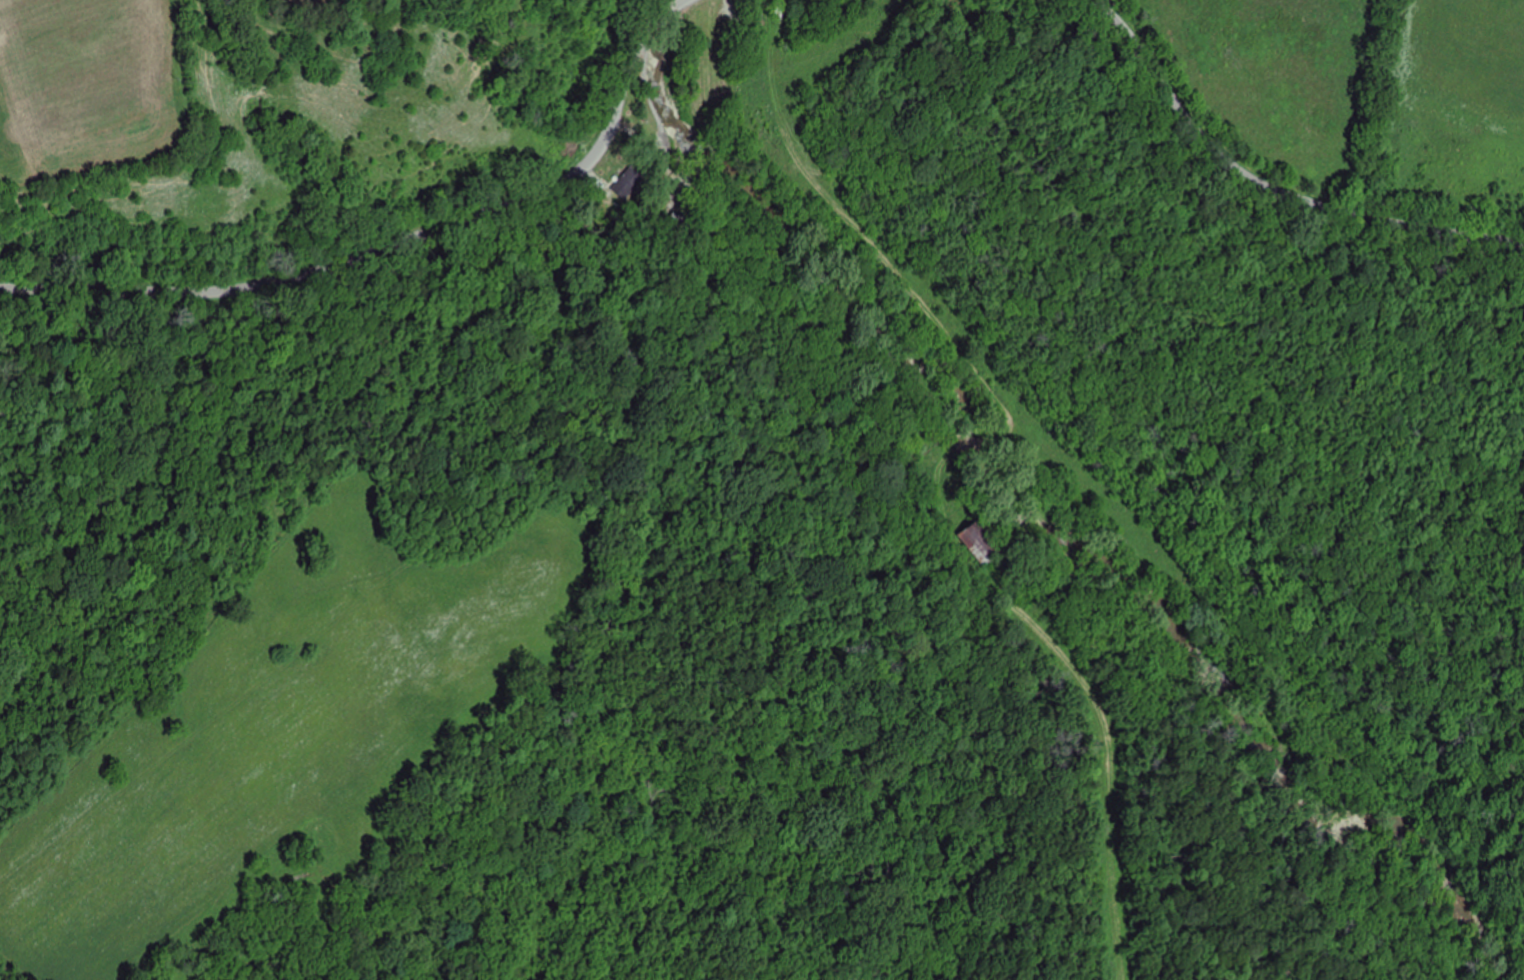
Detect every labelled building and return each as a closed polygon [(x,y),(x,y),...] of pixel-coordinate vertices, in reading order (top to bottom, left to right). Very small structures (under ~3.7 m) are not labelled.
[(680,121),(668,104),(657,113),(669,129),(680,121)] [(976,522),(955,535),(976,569),(997,556),(976,522)]
